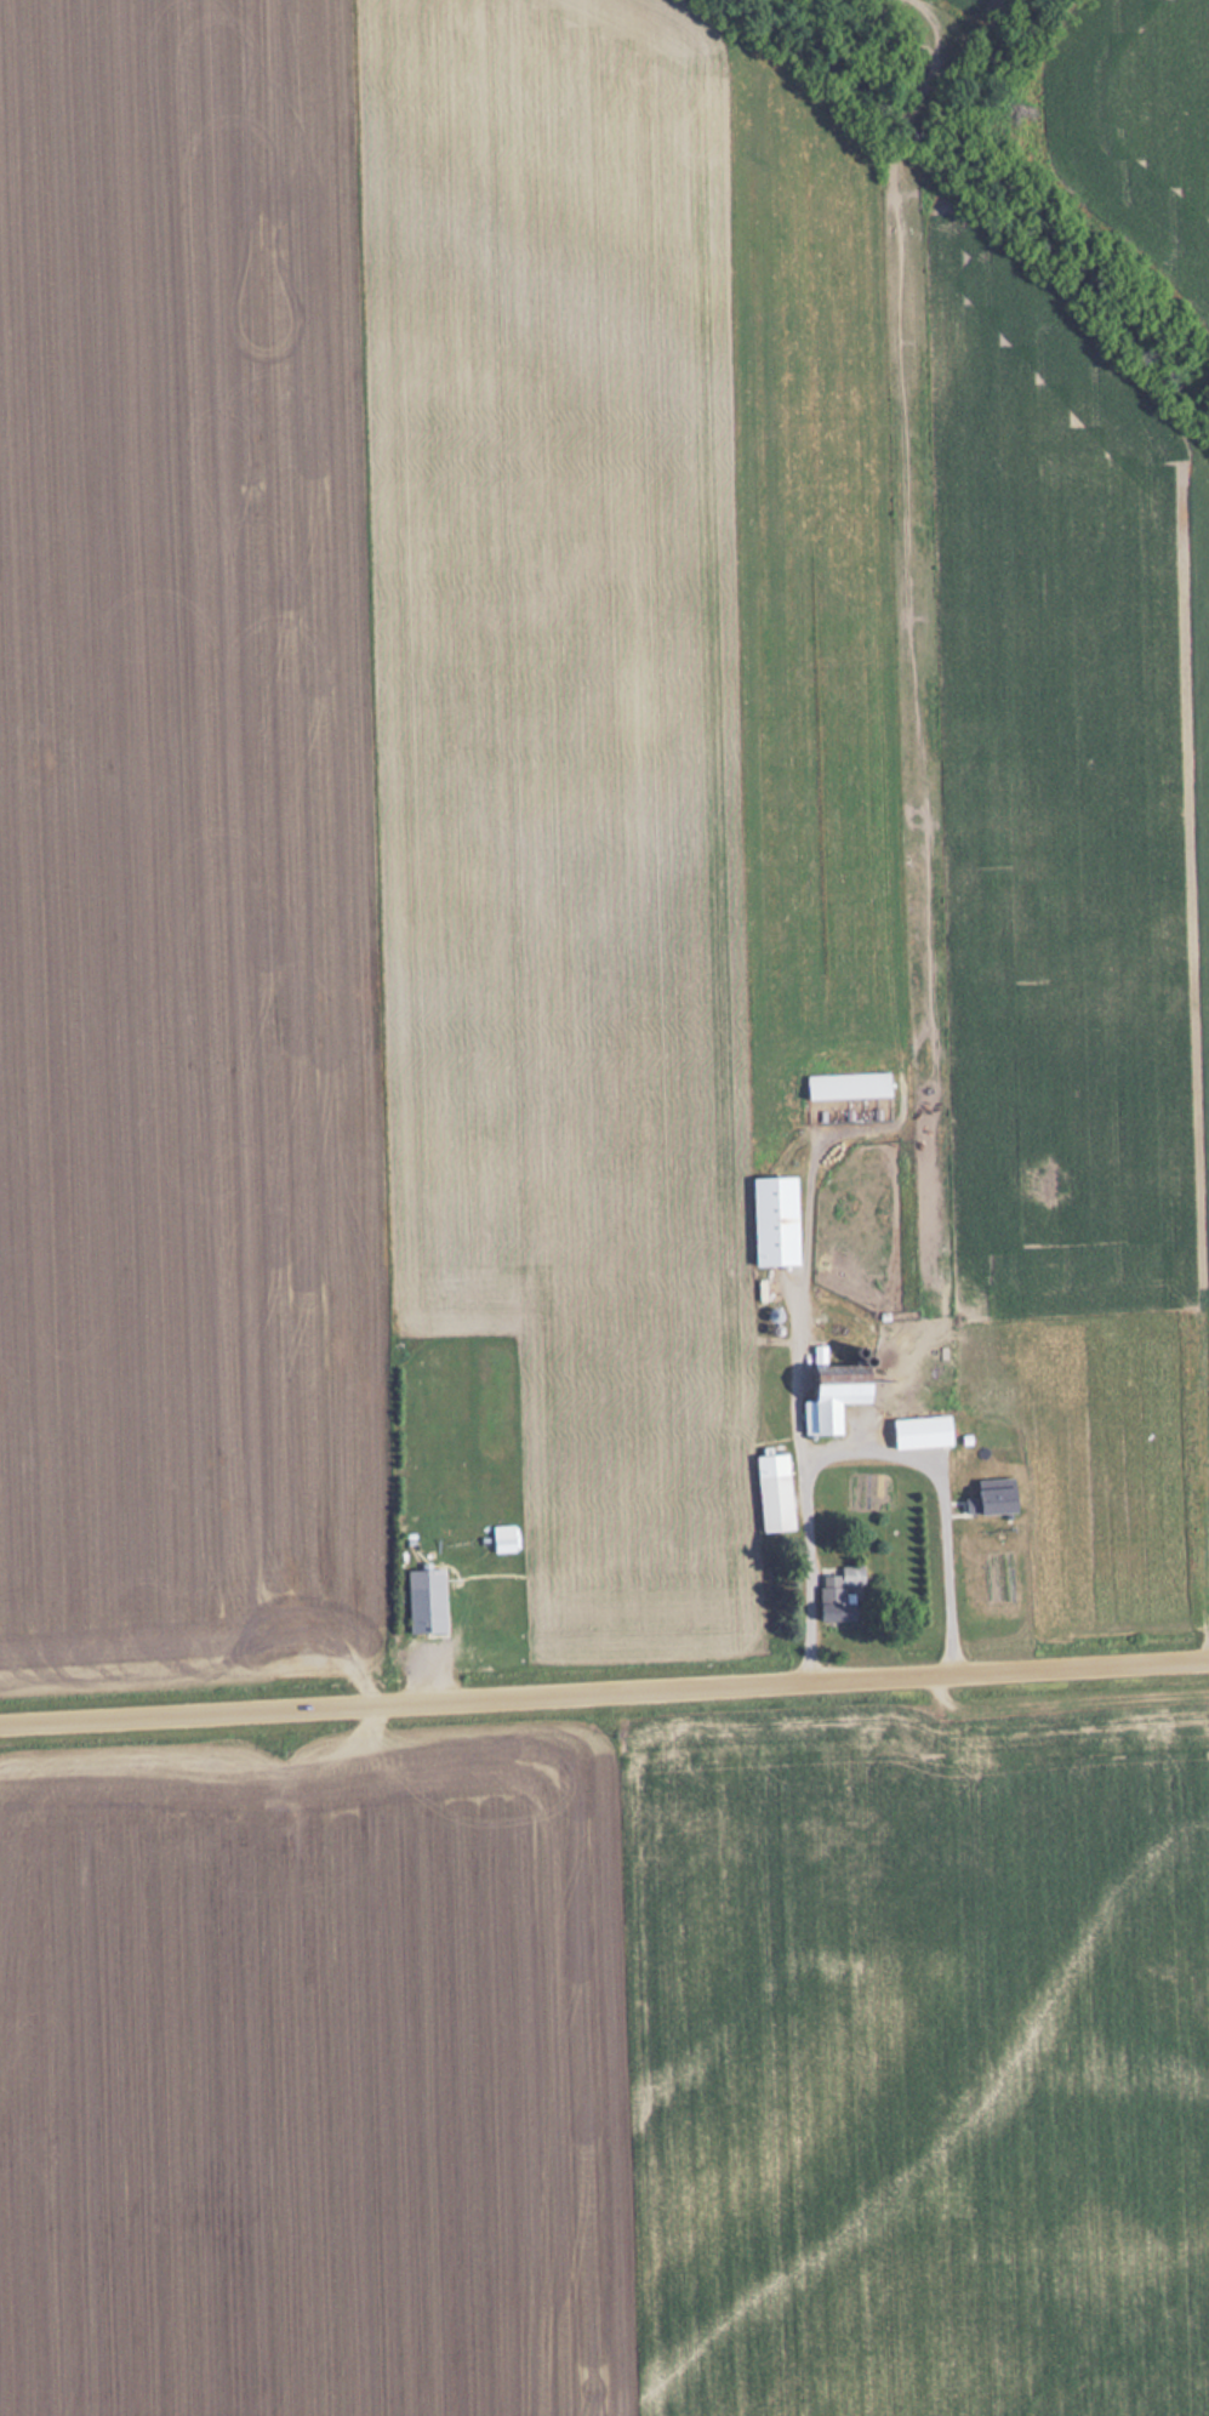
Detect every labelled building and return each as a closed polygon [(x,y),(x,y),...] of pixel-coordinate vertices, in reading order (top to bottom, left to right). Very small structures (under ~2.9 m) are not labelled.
[(809,1101),(892,1097),(891,1073),(808,1076),(809,1101)] [(799,1177),(755,1178),(756,1266),(800,1266),(799,1177)] [(845,1435),(844,1404),(876,1404),(875,1366),(817,1367),(817,1400),(805,1400),(806,1436),(845,1435)] [(759,1477),(764,1534),(797,1531),(792,1475),(759,1477)] [(419,1581),(418,1560),(403,1560),(403,1581),(419,1581)] [(862,1565),(841,1566),(841,1574),(821,1574),(821,1623),(862,1622),(862,1565)] [(435,1588),(409,1588),(409,1636),(435,1636),(435,1588)]
